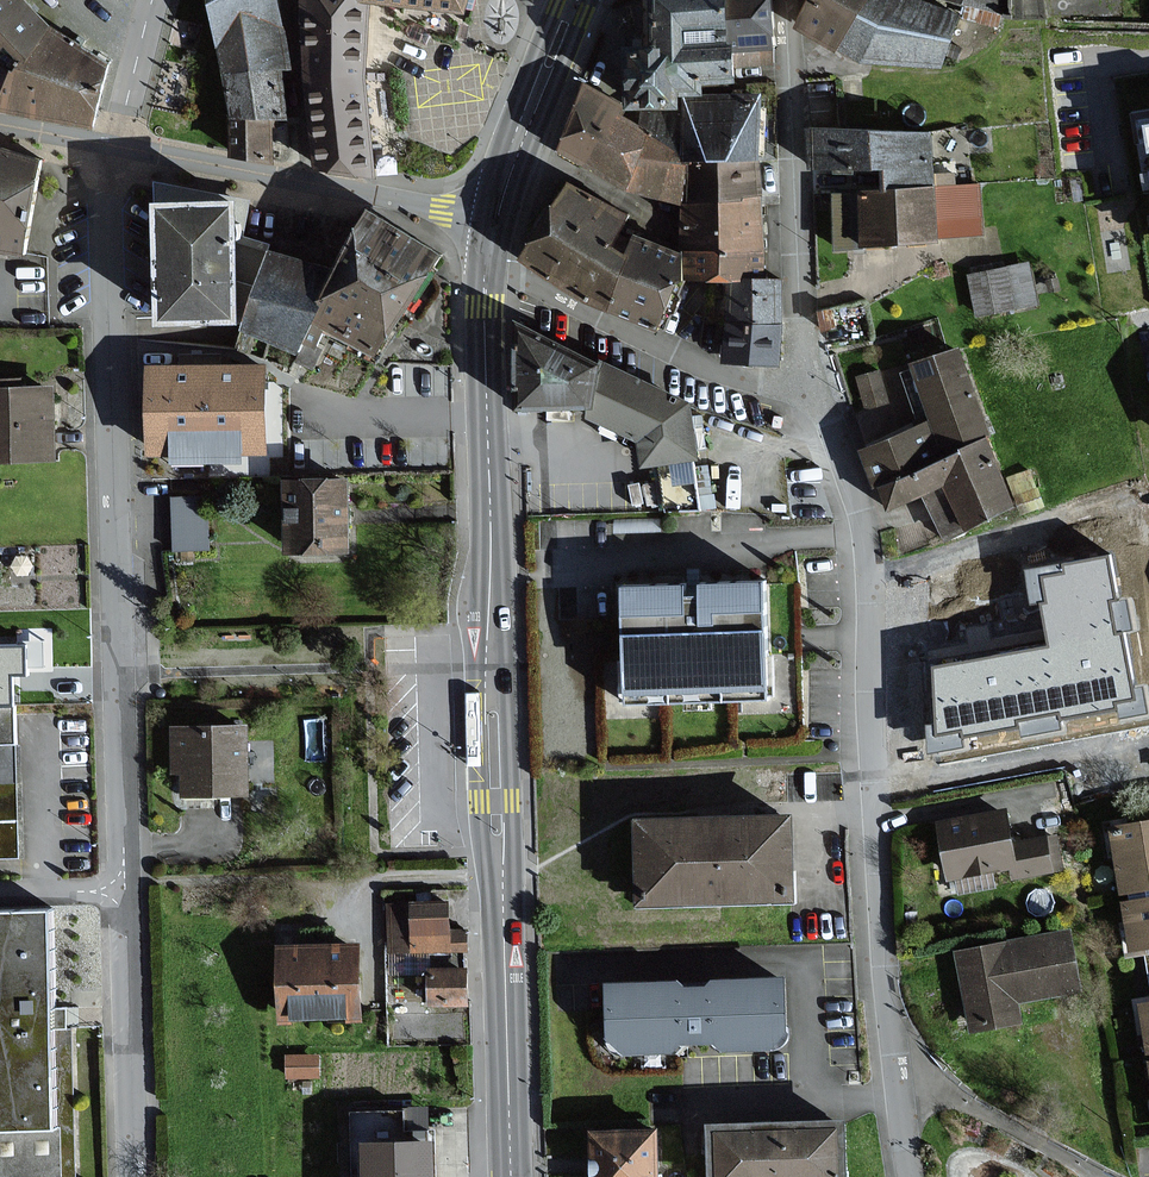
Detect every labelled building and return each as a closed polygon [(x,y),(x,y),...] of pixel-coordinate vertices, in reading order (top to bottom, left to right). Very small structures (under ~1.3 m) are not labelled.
[(0,28),(0,67),(13,71),(53,26),(28,0),(25,0),(0,28)] [(25,0),(0,0),(0,28),(25,0)] [(278,0),(217,0),(210,4),(224,74),(284,68),(291,68),(278,0)] [(376,176),(368,71),(371,4),(362,0),(303,0),(317,168),(376,176)] [(465,15),(468,0),(362,0),(371,4),(396,7),(460,15),(465,15)] [(731,0),(653,0),(655,46),(624,48),(624,56),(626,101),(626,110),(641,109),(683,108),(683,96),(704,96),(704,84),(734,83),(733,50),(731,0)] [(733,50),(771,49),(769,0),(731,0),(733,50)] [(842,49),(868,0),(813,0),(799,27),(842,49)] [(925,0),(868,0),(842,49),(861,60),(938,64),(960,15),(925,0)] [(1005,14),(1006,0),(955,0),(963,3),(1005,14)] [(460,15),(396,7),(396,17),(407,26),(408,35),(424,42),(428,35),(445,40),(450,41),(453,39),(455,35),(460,15)] [(53,26),(13,71),(0,96),(0,109),(9,111),(34,116),(93,129),(95,120),(108,62),(53,26)] [(13,71),(0,67),(0,96),(13,71)] [(224,74),(230,118),(281,118),(288,118),(284,68),(224,74)] [(561,148),(587,166),(622,115),(626,108),(585,85),(583,90),(573,117),(561,148)] [(683,108),(684,161),(760,160),(759,95),(704,96),(683,96),(683,108)] [(640,158),(684,163),(684,161),(683,108),(641,109),(640,128),(650,133),(640,158)] [(1132,111),(1137,144),(1147,143),(1148,152),(1148,108),(1132,111)] [(622,115),(587,166),(628,190),(640,158),(650,133),(640,128),(622,115)] [(287,156),(285,126),(281,126),(281,118),(230,118),(231,154),(274,161),(274,156),(287,156)] [(876,166),(874,130),(810,128),(812,170),(876,166)] [(876,166),(885,166),(886,189),(936,186),(933,132),(874,130),(876,166)] [(26,251),(39,162),(0,150),(0,248),(26,251)] [(682,203),(688,163),(684,163),(640,158),(628,190),(682,203)] [(742,194),(761,194),(760,160),(684,161),(684,163),(688,163),(682,203),(742,200),(742,194)] [(585,300),(608,310),(628,258),(608,248),(626,214),(570,184),(523,258),(585,300)] [(982,235),(979,184),(936,186),(938,237),(982,235)] [(886,189),(859,190),(862,245),(938,241),(938,237),(936,186),(886,189)] [(742,194),(742,200),(682,203),(683,250),(762,249),(761,194),(742,194)] [(197,203),(181,204),(153,205),(155,249),(158,323),(241,320),(236,202),(197,203)] [(366,212),(338,265),(335,271),(321,297),(328,301),(318,320),(382,354),(403,314),(437,249),(431,246),(366,212)] [(682,254),(636,237),(628,258),(608,310),(656,332),(682,254)] [(763,276),(762,249),(683,250),(684,278),(763,276)] [(321,297),(335,271),(272,252),(245,325),(299,354),(318,320),(328,301),(321,297)] [(1033,304),(1026,265),(970,276),(978,314),(1033,304)] [(763,282),(729,281),(727,321),(780,323),(781,282),(763,282)] [(600,362),(516,320),(518,409),(591,412),(600,362)] [(780,323),(727,321),(726,360),(779,362),(780,323)] [(957,349),(912,367),(933,422),(947,455),(987,440),(992,438),(957,349)] [(600,362),(591,412),(590,421),(639,441),(641,465),(697,461),(692,404),(600,362)] [(265,451),(263,368),(150,370),(152,454),(265,451)] [(888,402),(879,371),(858,377),(867,408),(888,402)] [(52,387),(10,389),(10,380),(0,381),(0,465),(54,463),(52,387)] [(862,450),(876,483),(878,482),(947,455),(933,422),(862,450)] [(944,541),(1013,505),(987,440),(947,455),(878,482),(888,508),(925,493),(944,541)] [(344,481),(287,483),(289,551),(347,549),(344,481)] [(174,544),(211,544),(210,490),(173,491),(174,544)] [(1074,548),(1082,596),(1141,587),(1130,512),(1107,516),(1108,520),(1064,527),(1067,549),(1074,548)] [(761,585),(624,589),(627,695),(764,691),(761,585)] [(25,635),(26,667),(57,665),(56,634),(25,635)] [(0,705),(0,858),(22,858),(18,705),(0,705)] [(248,727),(173,728),(174,773),(183,773),(183,795),(248,794),(248,727)] [(1011,841),(1006,809),(939,821),(950,881),(1010,870),(1012,878),(1054,871),(1047,835),(1011,841)] [(792,814),(637,818),(640,905),(794,901),(792,814)] [(1112,830),(1132,947),(1148,945),(1148,824),(1112,830)] [(447,904),(390,906),(391,951),(467,948),(466,929),(448,930),(447,904)] [(57,1130),(56,1116),(48,911),(0,913),(0,1132),(57,1130)] [(1071,929),(956,952),(971,1032),(1023,1022),(1019,1003),(1083,991),(1071,929)] [(355,947),(281,949),(284,1018),(358,1016),(355,947)] [(467,970),(430,970),(430,1000),(467,999),(467,970)] [(682,981),(606,983),(608,1035),(609,1055),(674,1053),(674,1045),(720,1044),(720,1052),(788,1050),(786,977),(712,979),(712,984),(682,985),(682,981)] [(318,1056),(287,1056),(287,1077),(318,1077),(318,1056)] [(710,1125),(711,1176),(847,1176),(845,1120),(710,1125)] [(57,1130),(0,1132),(0,1176),(58,1176),(57,1130)] [(592,1131),(593,1176),(658,1176),(657,1131),(592,1131)] [(364,1144),(365,1176),(433,1176),(432,1142),(364,1144)]
